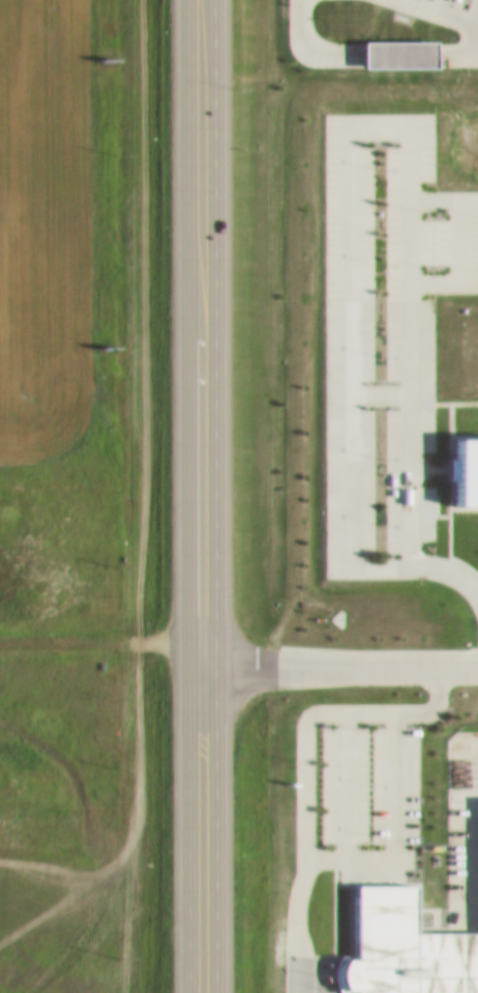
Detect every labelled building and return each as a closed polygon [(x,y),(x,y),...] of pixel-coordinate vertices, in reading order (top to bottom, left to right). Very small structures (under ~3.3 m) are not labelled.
[(414,988),(414,992),(354,992),(354,979),(337,979),(337,949),(354,949),(353,877),(413,876),(413,925),(447,925),(477,924),(477,988),(414,988)]
